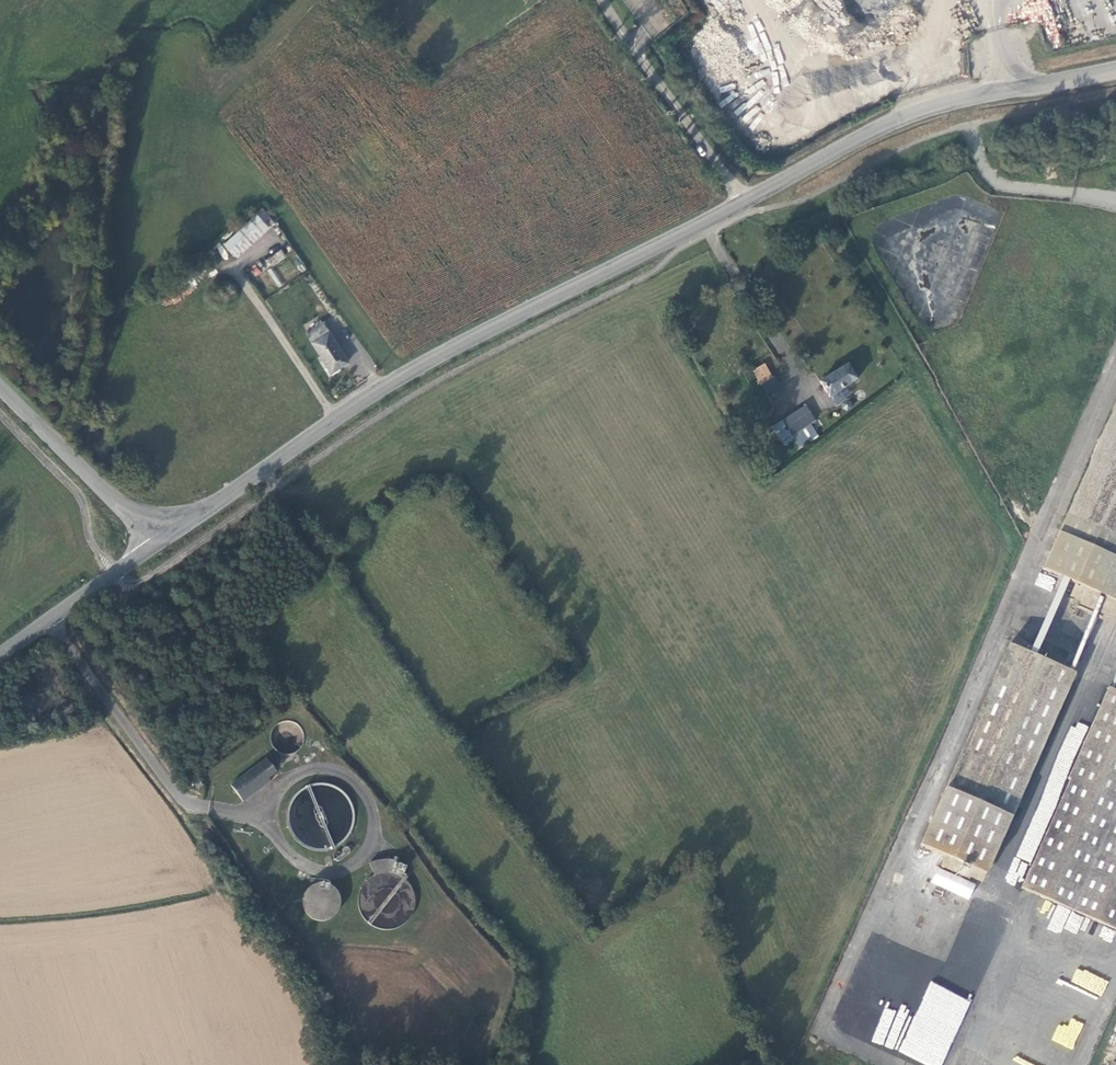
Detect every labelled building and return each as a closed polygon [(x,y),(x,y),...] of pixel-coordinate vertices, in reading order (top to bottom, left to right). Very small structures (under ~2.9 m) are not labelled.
[(1040,28),(1038,19),(1031,21),(1033,29),(1040,28)] [(112,120),(106,119),(104,136),(111,137),(112,120)] [(276,227),(262,210),(257,214),(260,218),(228,242),(238,255),(276,227)] [(249,219),(246,215),(238,221),(242,225),(249,219)] [(284,258),(280,252),(269,261),(274,266),(284,258)] [(348,361),(322,322),(308,332),(324,357),(322,359),(333,375),(343,368),(341,365),(348,361)] [(766,358),(755,365),(763,379),(774,373),(766,358)] [(850,360),(822,377),(832,392),(859,375),(850,360)] [(1042,569),(1074,584),(1069,597),(1081,602),(1086,589),(1115,602),(1115,400),(1042,569)] [(807,401),(773,420),(783,436),(793,430),(812,419),(816,416),(807,401)] [(812,419),(793,430),(800,442),(819,431),(812,419)] [(1042,569),(1038,578),(1048,595),(1067,605),(1069,597),(1074,584),(1042,569)] [(1115,614),(1115,602),(1086,589),(1081,602),(1077,610),(1105,622),(1112,625),(1115,614)] [(936,858),(977,876),(1073,665),(1009,635),(917,836),(941,847),(936,858)] [(270,667),(261,674),(273,687),(281,680),(270,667)] [(1064,772),(1067,773),(1017,881),(1115,927),(1115,692),(1103,687),(1064,772)] [(258,765),(268,778),(276,772),(266,759),(258,765)] [(258,765),(231,786),(243,802),(271,781),(268,778),(258,765)] [(197,777),(192,781),(198,789),(203,785),(197,777)] [(403,881),(408,868),(376,855),(353,916),(401,935),(419,887),(403,881)] [(340,883),(305,882),(304,918),(339,919),(340,883)]
